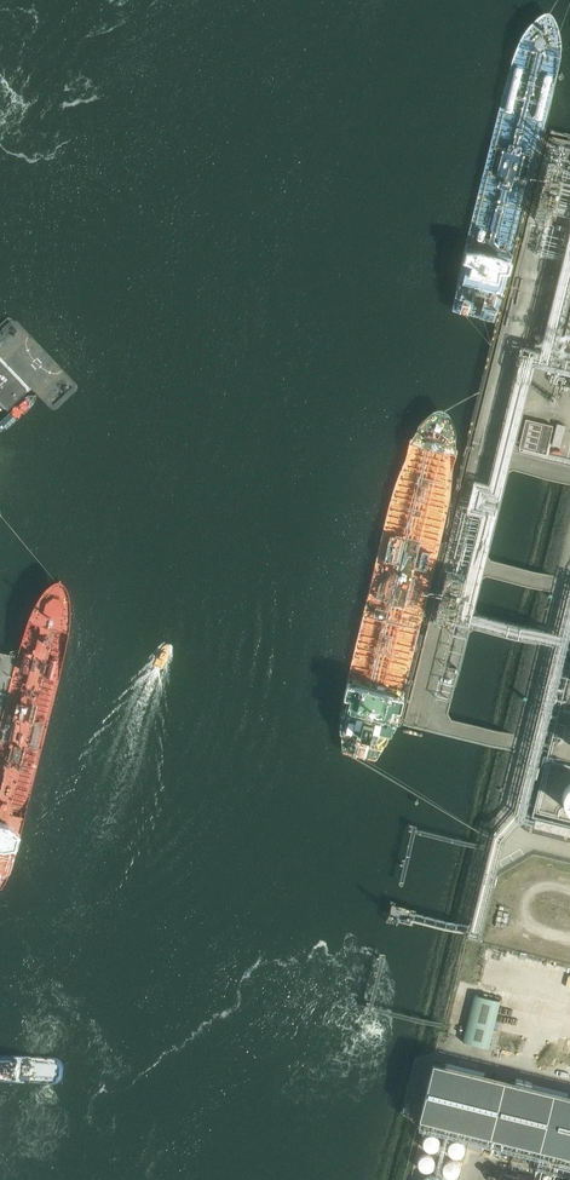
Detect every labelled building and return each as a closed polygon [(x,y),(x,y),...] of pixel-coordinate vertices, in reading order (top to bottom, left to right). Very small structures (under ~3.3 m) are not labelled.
[(569,354),(569,310),(560,351),(569,354)] [(11,411),(29,392),(0,365),(0,400),(11,411)] [(519,447),(546,454),(553,426),(526,419),(519,447)] [(474,995),(462,1042),(488,1049),(500,1001),(474,995)] [(541,1149),(569,1156),(569,1096),(434,1062),(422,1116),(541,1149)]
